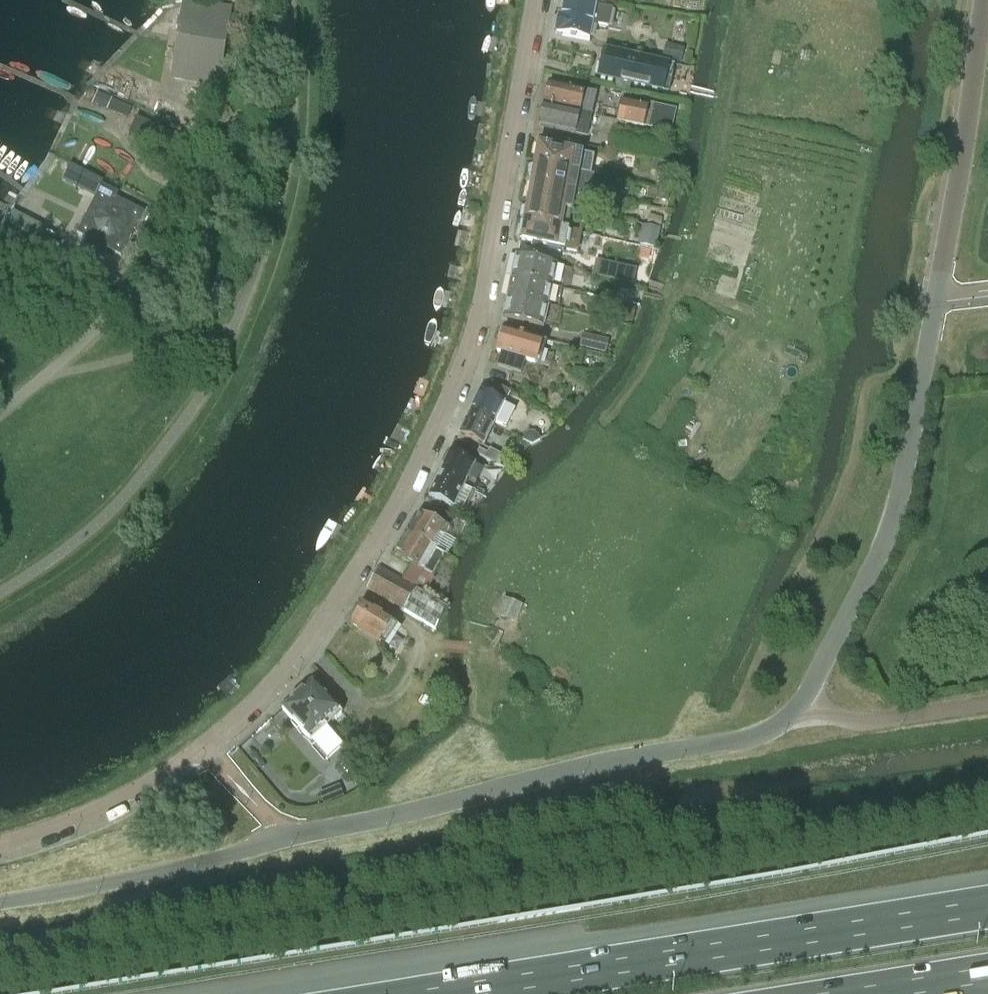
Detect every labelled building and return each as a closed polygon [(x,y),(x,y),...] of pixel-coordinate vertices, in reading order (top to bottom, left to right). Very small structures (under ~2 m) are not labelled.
[(612,11),(596,8),(564,2),(561,18),(559,18),(556,35),(589,41),(592,26),(608,30),(612,11)] [(217,83),(228,11),(185,5),(174,76),(217,83)] [(661,59),(680,64),(684,48),(665,43),(661,59)] [(604,49),(597,77),(668,93),(674,65),(604,49)] [(615,81),(614,87),(629,90),(630,84),(615,81)] [(591,115),(596,93),(549,83),(544,105),(579,112),(591,115)] [(649,103),(648,107),(620,101),(616,120),(620,121),(619,127),(647,133),(648,128),(671,133),(676,108),(649,103)] [(586,136),(591,115),(579,112),(544,105),(539,126),(586,136)] [(128,135),(162,151),(153,169),(172,179),(190,141),(137,116),(128,135)] [(593,157),(581,155),(538,144),(538,146),(536,145),(534,157),(536,157),(535,164),(578,173),(590,176),(593,157)] [(653,161),(650,172),(662,174),(673,177),(675,166),(653,161)] [(70,164),(62,181),(85,192),(93,175),(70,164)] [(576,183),(578,173),(535,164),(534,165),(532,165),(530,176),(532,176),(531,183),(574,193),(576,183)] [(572,201),(574,193),(531,183),(530,188),(528,188),(526,199),(528,199),(528,202),(571,212),(572,201)] [(121,255),(144,211),(99,189),(77,233),(121,255)] [(571,212),(528,202),(527,207),(525,207),(523,218),(525,218),(524,221),(567,230),(571,212)] [(576,251),(580,234),(567,231),(567,230),(524,221),(523,226),(521,226),(519,237),(521,237),(521,239),(564,249),(576,251)] [(642,225),(637,246),(655,250),(660,229),(642,225)] [(516,256),(512,276),(553,285),(557,265),(516,256)] [(605,263),(601,279),(633,285),(636,270),(605,263)] [(553,285),(512,276),(507,296),(548,305),(553,285)] [(548,305),(507,296),(503,317),(544,326),(548,305)] [(546,340),(542,339),(504,328),(503,330),(501,329),(497,340),(500,341),(497,351),(535,363),(537,355),(541,356),(546,340)] [(579,348),(606,353),(608,339),(582,333),(579,348)] [(515,410),(502,404),(503,403),(479,390),(469,412),(493,424),(506,430),(515,410)] [(482,446),(493,424),(469,412),(458,434),(482,446)] [(541,440),(535,432),(527,432),(522,440),(532,445),(541,440)] [(488,452),(485,457),(500,465),(504,457),(489,450),(488,452)] [(450,451),(439,473),(463,486),(474,464),(450,451)] [(454,508),(463,487),(463,486),(439,473),(428,495),(454,508)] [(442,539),(447,530),(435,523),(423,515),(419,513),(414,522),(411,521),(406,530),(408,531),(407,533),(431,547),(437,536),(442,539)] [(456,520),(450,517),(441,513),(435,523),(447,530),(450,531),(456,520)] [(445,555),(431,547),(407,533),(405,536),(403,535),(398,544),(400,545),(394,554),(414,567),(430,576),(432,577),(445,555)] [(414,567),(404,583),(420,593),(430,576),(414,567)] [(445,609),(420,593),(404,583),(397,579),(379,568),(366,588),(435,631),(445,609)] [(512,621),(520,604),(505,598),(504,599),(497,596),(493,606),(500,610),(498,614),(512,621)] [(352,622),(351,624),(380,643),(393,623),(364,603),(358,612),(355,614),(352,618),(352,622)] [(302,688),(296,693),(326,727),(342,713),(313,681),(305,688),(302,688)] [(334,735),(326,727),(296,693),(290,698),(290,702),(282,709),(327,760),(343,746),(334,735)] [(341,788),(326,794),(329,803),(344,797),(341,788)]
